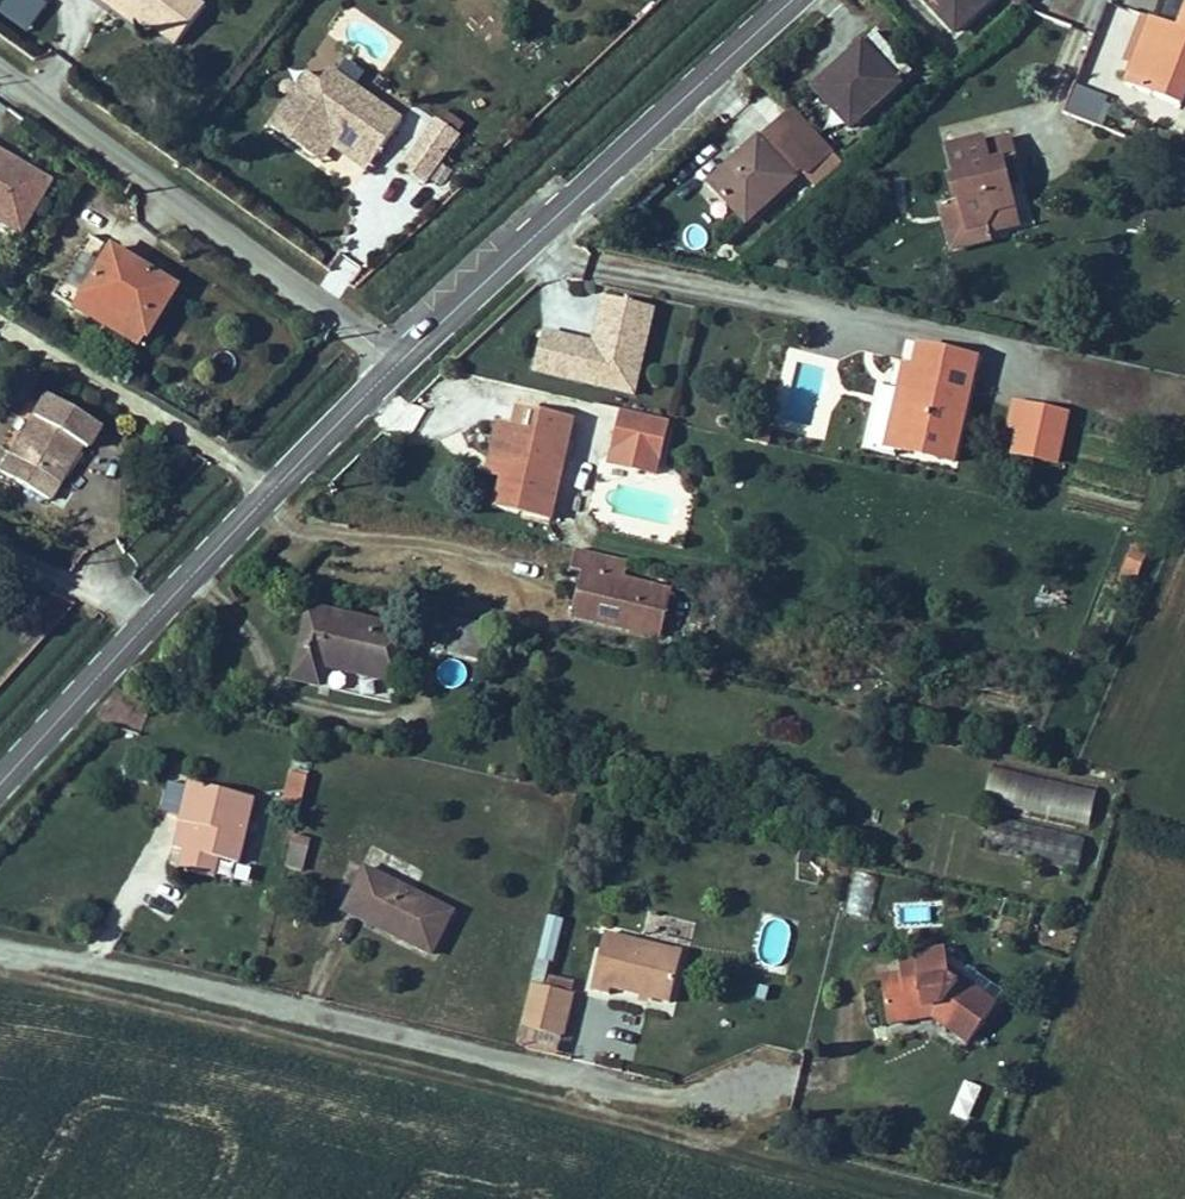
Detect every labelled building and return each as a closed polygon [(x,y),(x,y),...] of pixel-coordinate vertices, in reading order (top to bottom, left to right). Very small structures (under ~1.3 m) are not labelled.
[(0,7),(0,15),(28,33),(47,3),(42,0),(5,0),(0,7)] [(189,0),(91,0),(137,32),(141,26),(174,49),(202,9),(189,0)] [(953,0),(916,0),(932,19),(953,0)] [(1184,42),(1184,0),(1170,0),(1164,14),(1136,3),(1110,69),(1166,91),(1184,42)] [(854,24),(793,81),(827,117),(888,60),(854,24)] [(408,128),(337,76),(328,88),(316,79),(277,132),(327,168),(339,151),(373,177),(377,171),(408,128)] [(1074,85),(1065,114),(1106,127),(1115,98),(1074,85)] [(978,138),(973,120),(971,113),(935,122),(948,173),(929,178),(940,223),(980,213),(978,205),(976,198),(984,186),(1002,182),(997,161),(991,135),(978,138)] [(1004,132),(999,113),(973,120),(978,138),(991,135),(997,161),(1006,159),(999,133),(1004,132)] [(746,123),(686,177),(722,212),(780,160),(746,123)] [(458,147),(441,134),(405,183),(422,196),(458,147)] [(27,235),(52,174),(0,152),(0,223),(27,235)] [(976,198),(978,205),(1007,199),(1002,182),(984,186),(976,198)] [(82,246),(53,295),(115,334),(145,284),(82,246)] [(531,374),(637,397),(656,308),(601,296),(592,341),(541,330),(531,374)] [(891,363),(874,439),(925,450),(949,347),(896,336),(891,363)] [(862,436),(874,439),(891,363),(879,360),(862,436)] [(37,473),(24,465),(45,431),(58,438),(62,441),(75,418),(20,389),(0,424),(0,476),(27,490),(37,473)] [(484,467),(474,464),(468,491),(523,504),(534,459),(523,457),(527,439),(518,436),(522,417),(542,423),(547,402),(492,389),(487,413),(481,411),(470,447),(487,451),(484,467)] [(602,399),(593,438),(639,449),(646,408),(602,399)] [(450,459),(474,464),(484,467),(487,451),(470,447),(481,411),(465,407),(450,459)] [(1035,421),(994,411),(986,446),(1027,456),(1035,421)] [(523,457),(534,459),(542,423),(522,417),(518,436),(527,439),(523,457)] [(24,465),(37,473),(58,438),(45,431),(24,465)] [(570,537),(552,533),(548,553),(562,557),(553,599),(641,621),(652,577),(603,564),(608,546),(570,537)] [(1127,545),(1120,575),(1141,580),(1148,550),(1127,545)] [(293,590),(277,660),(305,666),(310,648),(377,662),(388,612),(293,590)] [(472,610),(463,643),(471,645),(480,612),(472,610)] [(158,831),(155,842),(188,850),(191,838),(215,845),(229,784),(160,767),(151,801),(163,804),(179,808),(172,835),(158,831)] [(288,770),(282,798),(302,801),(307,773),(288,770)] [(988,773),(984,806),(1091,819),(1095,786),(988,773)] [(163,804),(158,831),(172,835),(179,808),(163,804)] [(989,824),(987,855),(1080,861),(1082,830),(989,824)] [(302,873),(310,839),(292,834),(284,869),(302,873)] [(188,850),(155,842),(151,855),(185,864),(188,850)] [(342,844),(323,876),(368,900),(361,914),(403,936),(430,889),(342,844)] [(851,914),(868,915),(871,876),(854,875),(851,914)] [(323,876),(315,890),(361,914),(368,900),(323,876)] [(580,915),(565,972),(586,977),(589,966),(644,980),(657,933),(580,915)] [(552,963),(562,920),(547,917),(537,960),(552,963)] [(970,988),(922,952),(919,932),(872,939),(875,958),(854,962),(862,1007),(906,1000),(941,1027),(970,988)] [(530,1023),(541,980),(515,973),(521,950),(507,946),(490,1013),(530,1023)]
